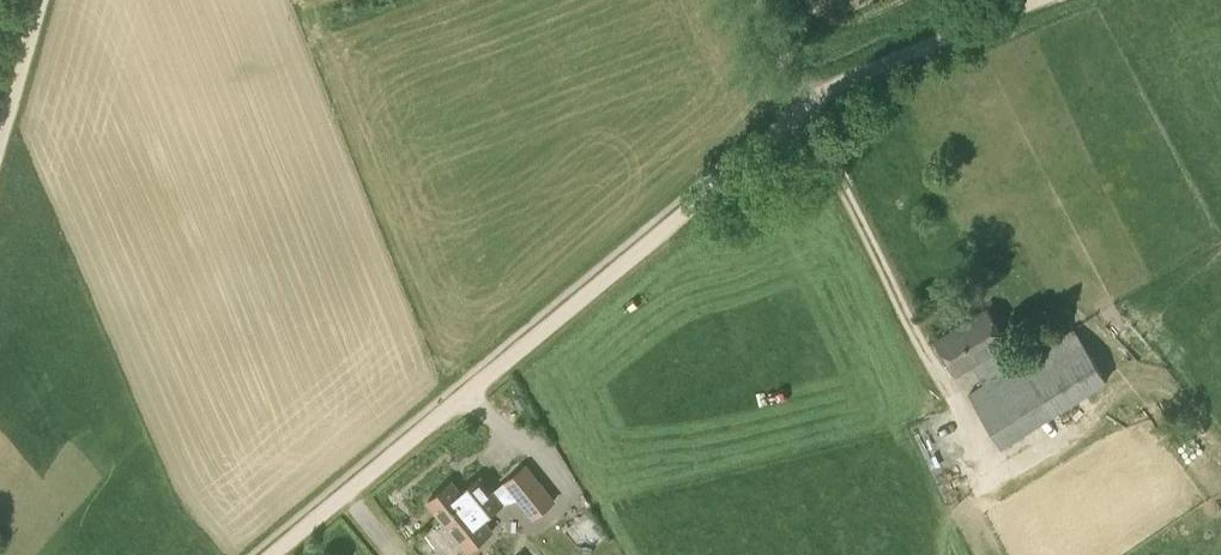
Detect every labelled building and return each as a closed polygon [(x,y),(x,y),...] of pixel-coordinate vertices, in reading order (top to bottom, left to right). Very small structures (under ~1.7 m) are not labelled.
[(1007,371),(993,349),(1008,340),(989,308),(938,339),(957,371),(973,361),(986,383),(972,391),(1004,443),(1106,381),(1075,330),(1007,371)] [(533,519),(556,500),(527,463),(503,482),(533,519)] [(501,503),(478,476),(460,491),(451,481),(427,500),(468,550),(492,530),(483,519),(501,503)]
